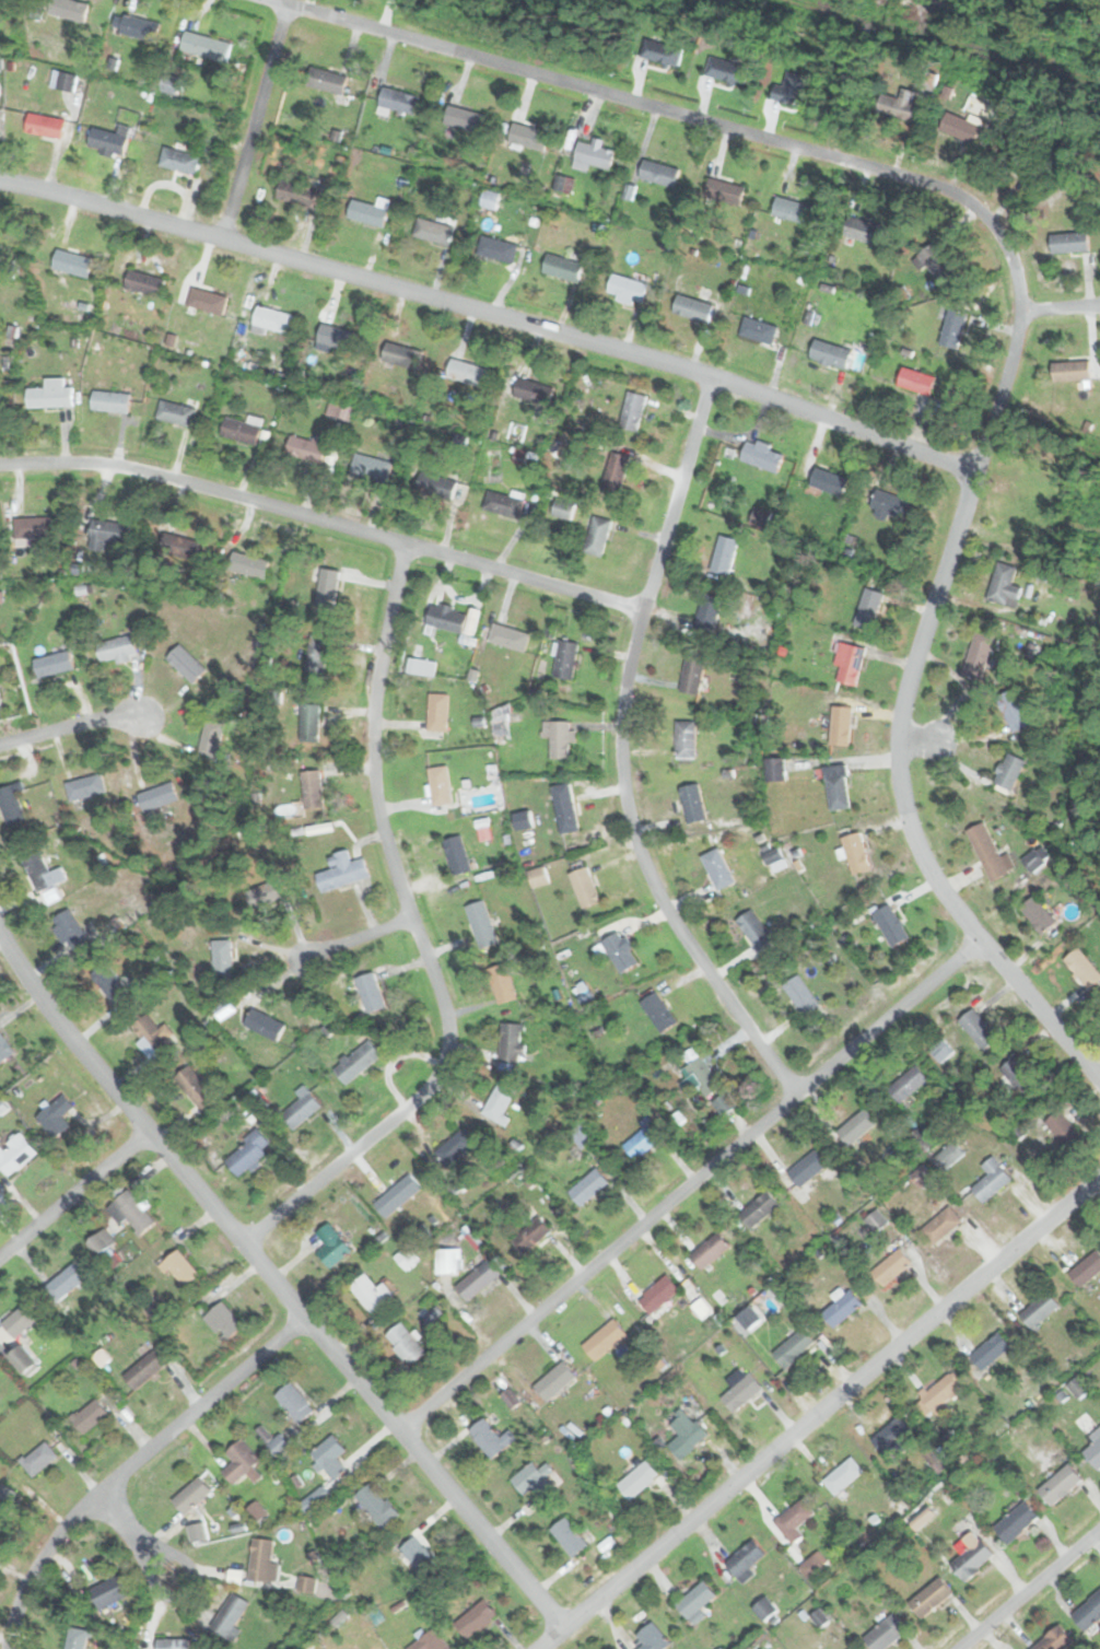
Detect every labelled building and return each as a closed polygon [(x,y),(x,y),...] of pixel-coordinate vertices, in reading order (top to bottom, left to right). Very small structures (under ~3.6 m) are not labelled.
[(82,23),(89,4),(76,0),(52,0),(48,11),(82,23)] [(118,32),(155,42),(161,22),(124,12),(118,32)] [(226,61),(232,40),(185,31),(180,51),(226,61)] [(644,37),(639,55),(678,66),(683,47),(644,37)] [(710,55),(704,73),(744,84),(749,66),(710,55)] [(342,95),(349,77),(312,65),(305,83),(342,95)] [(788,68),(784,85),(774,82),(770,97),(793,104),(795,97),(799,98),(807,73),(788,68)] [(414,115),(420,97),(385,85),(379,104),(414,115)] [(882,87),(876,110),(913,120),(920,97),(882,87)] [(484,115),(449,104),(444,124),(480,133),(484,115)] [(971,113),(969,118),(947,109),(939,129),(975,143),(985,118),(971,113)] [(61,139),(66,119),(27,112),(23,132),(61,139)] [(549,131),(514,121),(507,143),(543,153),(549,131)] [(92,126),(85,144),(121,156),(131,127),(120,124),(117,133),(92,126)] [(573,159),(609,169),(615,150),(578,139),(573,159)] [(195,175),(199,154),(165,147),(161,167),(195,175)] [(680,167),(643,157),(639,177),(675,187),(680,167)] [(318,189),(282,176),(276,196),(311,209),(318,189)] [(710,176),(704,194),(739,204),(744,186),(710,176)] [(771,213),(807,224),(812,204),(777,194),(771,213)] [(348,217),(384,226),(391,200),(381,197),(378,204),(353,198),(348,217)] [(448,246),(457,220),(437,212),(435,221),(420,217),(413,234),(448,246)] [(843,235),(880,245),(886,225),(850,215),(843,235)] [(1052,252),(1089,252),(1089,232),(1052,232),(1052,252)] [(478,253),(512,264),(518,245),(483,234),(478,253)] [(917,257),(945,284),(959,269),(932,243),(917,257)] [(93,259),(58,247),(51,267),(86,279),(93,259)] [(584,262),(548,252),(541,271),(578,282),(584,262)] [(159,299),(165,280),(129,266),(122,285),(159,299)] [(606,295),(642,305),(648,282),(612,272),(606,295)] [(222,315),(227,295),(191,285),(186,305),(222,315)] [(714,305),(678,293),(671,311),(707,323),(714,305)] [(289,334),(294,315),(257,304),(251,323),(289,334)] [(958,350),(970,314),(950,307),(938,343),(958,350)] [(779,327),(745,316),(739,335),(773,346),(779,327)] [(352,353),(358,331),(321,323),(317,344),(352,353)] [(808,358),(846,371),(853,351),(815,338),(808,358)] [(424,351),(388,340),(383,360),(419,370),(424,351)] [(489,367),(452,356),(446,376),(483,387),(489,367)] [(1090,381),(1090,362),(1056,362),(1056,381),(1090,381)] [(936,377),(902,366),(897,385),(931,396),(936,377)] [(26,388),(26,407),(72,407),(72,377),(45,377),(45,388),(26,388)] [(550,406),(555,387),(519,377),(514,396),(550,406)] [(128,413),(129,394),(92,390),(91,410),(128,413)] [(646,395),(630,390),(619,429),(636,433),(646,395)] [(198,401),(185,398),(184,405),(160,399),(155,418),(191,428),(198,401)] [(225,417),(220,436),(256,446),(262,420),(247,416),(246,422),(225,417)] [(315,433),(313,441),(291,434),(285,454),(321,464),(329,437),(315,433)] [(739,460),(777,472),(784,452),(747,440),(739,460)] [(393,461),(355,452),(350,471),(387,481),(393,461)] [(621,491),(629,456),(610,452),(602,488),(621,491)] [(849,479),(816,467),(808,486),(841,498),(849,479)] [(458,481),(421,470),(416,490),(452,501),(458,481)] [(488,488),(481,510),(518,521),(524,500),(488,488)] [(906,522),(913,502),(874,489),(867,510),(906,522)] [(602,558),(612,521),(593,516),(583,553),(602,558)] [(54,518),(15,518),(15,537),(54,537),(54,518)] [(127,543),(130,524),(92,518),(87,549),(103,551),(105,540),(127,543)] [(191,561),(197,541),(164,531),(159,552),(191,561)] [(710,571),(728,576),(739,540),(719,535),(710,571)] [(233,569),(265,577),(269,559),(237,551),(233,569)] [(1015,607),(1021,587),(1011,584),(1017,566),(998,561),(986,599),(1015,607)] [(313,605),(332,609),(341,571),(321,566),(313,605)] [(883,593),(865,587),(854,624),(871,630),(883,593)] [(721,597),(702,593),(694,633),(714,636),(721,597)] [(463,633),(468,611),(431,603),(425,623),(463,633)] [(529,634),(495,622),(489,642),(523,653),(529,634)] [(994,630),(974,625),(964,677),(984,680),(994,630)] [(324,673),(328,635),(309,633),(305,671),(324,673)] [(136,655),(132,635),(95,642),(98,660),(136,655)] [(553,677),(573,679),(577,643),(558,640),(553,677)] [(206,669),(179,643),(165,657),(191,685),(206,669)] [(835,680),(858,685),(864,647),(841,643),(835,680)] [(37,678),(73,669),(69,650),(33,658),(37,678)] [(700,695),(706,657),(687,654),(679,691),(700,695)] [(435,660),(409,658),(408,673),(434,675),(435,660)] [(996,698),(1011,733),(1032,724),(1016,689),(996,698)] [(447,693),(429,693),(429,730),(447,730),(447,693)] [(319,741),(319,703),(300,703),(300,741),(319,741)] [(492,738),(511,738),(511,705),(492,705),(492,738)] [(852,745),(852,705),(832,705),(832,745),(852,745)] [(217,760),(223,723),(204,720),(197,756),(217,760)] [(541,737),(550,737),(550,759),(571,759),(571,730),(570,730),(570,721),(541,721),(541,737)] [(697,721),(676,721),(676,757),(697,757),(697,721)] [(1010,792),(1027,761),(1007,751),(992,782),(1010,792)] [(784,758),(767,758),(767,781),(784,781),(784,758)] [(826,767),(831,811),(851,808),(845,763),(826,767)] [(429,768),(432,805),(452,804),(448,765),(429,768)] [(304,809),(324,807),(320,769),(301,771),(304,809)] [(70,802),(105,792),(101,772),(65,782),(70,802)] [(7,824),(25,820),(17,792),(25,790),(22,781),(0,787),(0,800),(7,824)] [(136,794),(142,811),(178,799),(172,782),(136,794)] [(580,829),(569,783),(549,787),(560,832),(580,829)] [(680,786),(687,823),(706,819),(700,783),(680,786)] [(967,830),(988,881),(1015,869),(1008,853),(999,857),(984,822),(967,830)] [(480,840),(490,838),(488,823),(477,826),(480,840)] [(871,868),(857,831),(840,839),(854,875),(871,868)] [(472,867),(460,837),(442,843),(453,874),(472,867)] [(702,855),(717,890),(735,882),(721,847),(702,855)] [(765,853),(771,866),(783,861),(777,849),(765,853)] [(364,857),(350,862),(348,850),(329,854),(332,868),(316,873),(320,890),(370,878),(364,857)] [(61,867),(50,872),(40,851),(23,858),(37,892),(67,880),(61,867)] [(599,903),(589,866),(571,872),(581,909),(599,903)] [(285,896),(277,878),(246,892),(254,910),(285,896)] [(1056,921),(1032,896),(1019,909),(1042,934),(1056,921)] [(467,905),(479,950),(498,945),(485,900),(467,905)] [(910,937),(889,904),(871,914),(892,948),(910,937)] [(69,949),(87,937),(69,909),(50,921),(69,949)] [(774,939),(752,909),(736,921),(758,951),(774,939)] [(639,962),(618,932),(601,943),(623,973),(639,962)] [(213,940),(213,978),(233,978),(233,940),(213,940)] [(1099,975),(1078,947),(1063,960),(1084,987),(1099,975)] [(499,1005),(518,999),(507,963),(488,969),(499,1005)] [(353,978),(365,1015),(386,1008),(374,971),(353,978)] [(98,984),(115,1005),(129,993),(112,973),(98,984)] [(821,1005),(797,974),(782,986),(806,1017),(821,1005)] [(677,1024),(656,992),(641,1003),(660,1033),(677,1024)] [(243,1026),(277,1042),(285,1025),(253,1008),(243,1026)] [(1000,1036),(973,1008),(958,1024),(985,1051),(1000,1036)] [(167,1040),(149,1017),(136,1029),(154,1051),(167,1040)] [(524,1064),(524,1024),(501,1024),(501,1064),(524,1064)] [(13,1054),(0,1033),(0,1063),(13,1054)] [(348,1086),(381,1054),(366,1039),(332,1072),(348,1086)] [(953,1051),(941,1040),(931,1051),(943,1063),(953,1051)] [(706,1097),(722,1088),(694,1048),(683,1055),(689,1064),(680,1069),(687,1079),(679,1084),(687,1096),(700,1087),(706,1097)] [(1027,1098),(1041,1084),(1014,1056),(999,1071),(1027,1098)] [(175,1077),(201,1109),(217,1097),(189,1064),(175,1077)] [(928,1079),(916,1065),(888,1089),(900,1104),(928,1079)] [(511,1102),(508,1101),(515,1089),(501,1080),(482,1113),(499,1123),(511,1102)] [(294,1131),(320,1104),(307,1091),(281,1116),(294,1131)] [(63,1118),(74,1107),(61,1094),(35,1120),(55,1139),(70,1125),(63,1118)] [(836,1131),(847,1146),(878,1124),(867,1109),(836,1131)] [(1043,1122),(1065,1149),(1081,1136),(1060,1109),(1043,1122)] [(639,1123),(643,1128),(622,1145),(635,1160),(664,1136),(647,1116),(639,1123)] [(434,1151),(447,1167),(476,1144),(463,1127),(434,1151)] [(267,1153),(262,1147),(269,1141),(256,1128),(224,1162),(241,1179),(267,1153)] [(37,1155),(21,1134),(0,1151),(0,1165),(9,1177),(37,1155)] [(944,1172),(964,1155),(953,1142),(932,1159),(944,1172)] [(788,1172),(800,1188),(829,1163),(817,1149),(788,1172)] [(1011,1179),(992,1156),(981,1166),(987,1173),(971,1190),(984,1204),(1011,1179)] [(934,1179),(924,1165),(911,1174),(920,1189),(934,1179)] [(609,1183),(596,1168),(567,1192),(580,1207),(609,1183)] [(385,1218),(421,1188),(409,1173),(373,1204),(385,1218)] [(127,1221),(140,1237),(156,1223),(128,1190),(108,1207),(122,1225),(127,1221)] [(739,1213),(751,1228),(781,1206),(769,1191),(739,1213)] [(934,1247),(962,1221),(949,1206),(921,1231),(934,1247)] [(888,1224),(879,1211),(866,1219),(874,1232),(888,1224)] [(510,1240),(523,1255),(551,1231),(538,1216),(510,1240)] [(351,1250),(330,1226),(311,1242),(331,1266),(351,1250)] [(689,1255),(702,1271),(730,1247),(718,1231),(689,1255)] [(913,1263),(900,1248),(871,1272),(883,1287),(913,1263)] [(200,1274),(178,1249),(160,1264),(182,1289),(200,1274)] [(1099,1272),(1099,1254),(1097,1250),(1068,1273),(1080,1288),(1099,1272)] [(503,1272),(491,1256),(455,1286),(467,1301),(503,1272)] [(45,1288),(58,1303),(92,1273),(79,1258),(45,1288)] [(376,1287),(364,1272),(349,1285),(371,1313),(394,1295),(384,1282),(376,1287)] [(637,1300),(651,1315),(680,1289),(667,1274),(637,1300)] [(863,1303),(850,1289),(822,1314),(835,1329),(863,1303)] [(1061,1306),(1048,1290),(1019,1314),(1032,1330),(1061,1306)] [(244,1324),(221,1300),(203,1317),(225,1341),(244,1324)] [(39,1318),(25,1302),(1,1325),(15,1340),(39,1318)] [(582,1345),(596,1361),(628,1335),(613,1319),(582,1345)] [(385,1335),(410,1367),(426,1353),(402,1321),(385,1335)] [(786,1369),(815,1341),(801,1326),(773,1355),(786,1369)] [(1011,1347),(998,1332),(970,1354),(982,1370),(1011,1347)] [(167,1364),(153,1348),(122,1377),(136,1391),(167,1364)] [(534,1385),(547,1402),(576,1377),(563,1360),(534,1385)] [(744,1366),(726,1379),(734,1389),(723,1397),(734,1412),(762,1390),(744,1366)] [(915,1403),(927,1417),(968,1383),(956,1368),(915,1403)] [(300,1423),(315,1407),(290,1381),(274,1396),(300,1423)] [(108,1413),(95,1399),(71,1419),(84,1435),(108,1413)] [(681,1460),(710,1435),(684,1407),(668,1423),(680,1435),(668,1446),(681,1460)] [(914,1427),(900,1412),(871,1440),(886,1455),(914,1427)] [(510,1429),(499,1437),(485,1417),(469,1429),(491,1459),(517,1439),(510,1429)] [(1088,1435),(1099,1426),(1099,1468),(1098,1470),(1081,1451),(1093,1440),(1088,1435)] [(338,1458),(347,1450),(332,1434),(309,1453),(332,1480),(347,1467),(338,1458)] [(234,1461),(221,1472),(232,1484),(260,1462),(242,1438),(225,1451),(234,1461)] [(58,1455),(44,1439),(19,1460),(33,1476),(58,1455)] [(865,1471),(853,1457),(823,1480),(835,1495),(865,1471)] [(611,1488),(624,1505),(659,1475),(646,1460),(611,1488)] [(540,1469),(533,1461),(511,1480),(525,1495),(534,1487),(547,1502),(559,1492),(547,1477),(553,1471),(547,1462),(540,1469)] [(1052,1507),(1083,1479),(1069,1463),(1038,1491),(1052,1507)] [(172,1499),(185,1516),(212,1492),(199,1475),(172,1499)] [(21,1493),(0,1482),(0,1527),(21,1493)] [(399,1512),(370,1482),(354,1497),(384,1528),(399,1512)] [(816,1513),(804,1498),(775,1521),(794,1544),(805,1535),(798,1528),(816,1513)] [(1010,1546),(1040,1516),(1024,1501),(995,1530),(1010,1546)] [(550,1530),(573,1558),(588,1545),(565,1517),(550,1530)] [(194,1542),(209,1539),(206,1522),(189,1525),(194,1542)] [(438,1560),(413,1535),(399,1549),(424,1575),(438,1560)] [(279,1564),(271,1563),(273,1540),(253,1537),(249,1579),(278,1581),(279,1564)] [(951,1566),(966,1582),(996,1555),(981,1538),(951,1566)] [(759,1572),(750,1563),(762,1553),(752,1542),(726,1563),(744,1584),(759,1572)] [(90,1589),(98,1607),(128,1593),(119,1575),(90,1589)] [(954,1593),(941,1577),(904,1607),(918,1623),(954,1593)] [(701,1610),(717,1595),(704,1580),(676,1603),(693,1625),(705,1615),(701,1610)] [(1086,1633),(1099,1620),(1099,1590),(1070,1616),(1086,1633)] [(211,1626),(234,1641),(242,1630),(235,1626),(250,1603),(233,1592),(211,1626)] [(779,1610),(765,1595),(753,1607),(765,1622),(779,1610)] [(467,1639),(498,1616),(485,1599),(454,1622),(467,1639)] [(909,1630),(894,1613),(864,1638),(873,1648),(886,1648),(909,1630)] [(638,1648),(665,1648),(671,1644),(653,1621),(636,1635),(644,1644),(638,1648)] [(1074,1641),(1058,1624),(1031,1648),(1065,1648),(1074,1641)] [(91,1632),(71,1626),(65,1648),(86,1648),(91,1632)] [(414,1648),(451,1648),(434,1627),(411,1646),(414,1648)] [(190,1639),(156,1639),(156,1648),(190,1648),(190,1639)]
